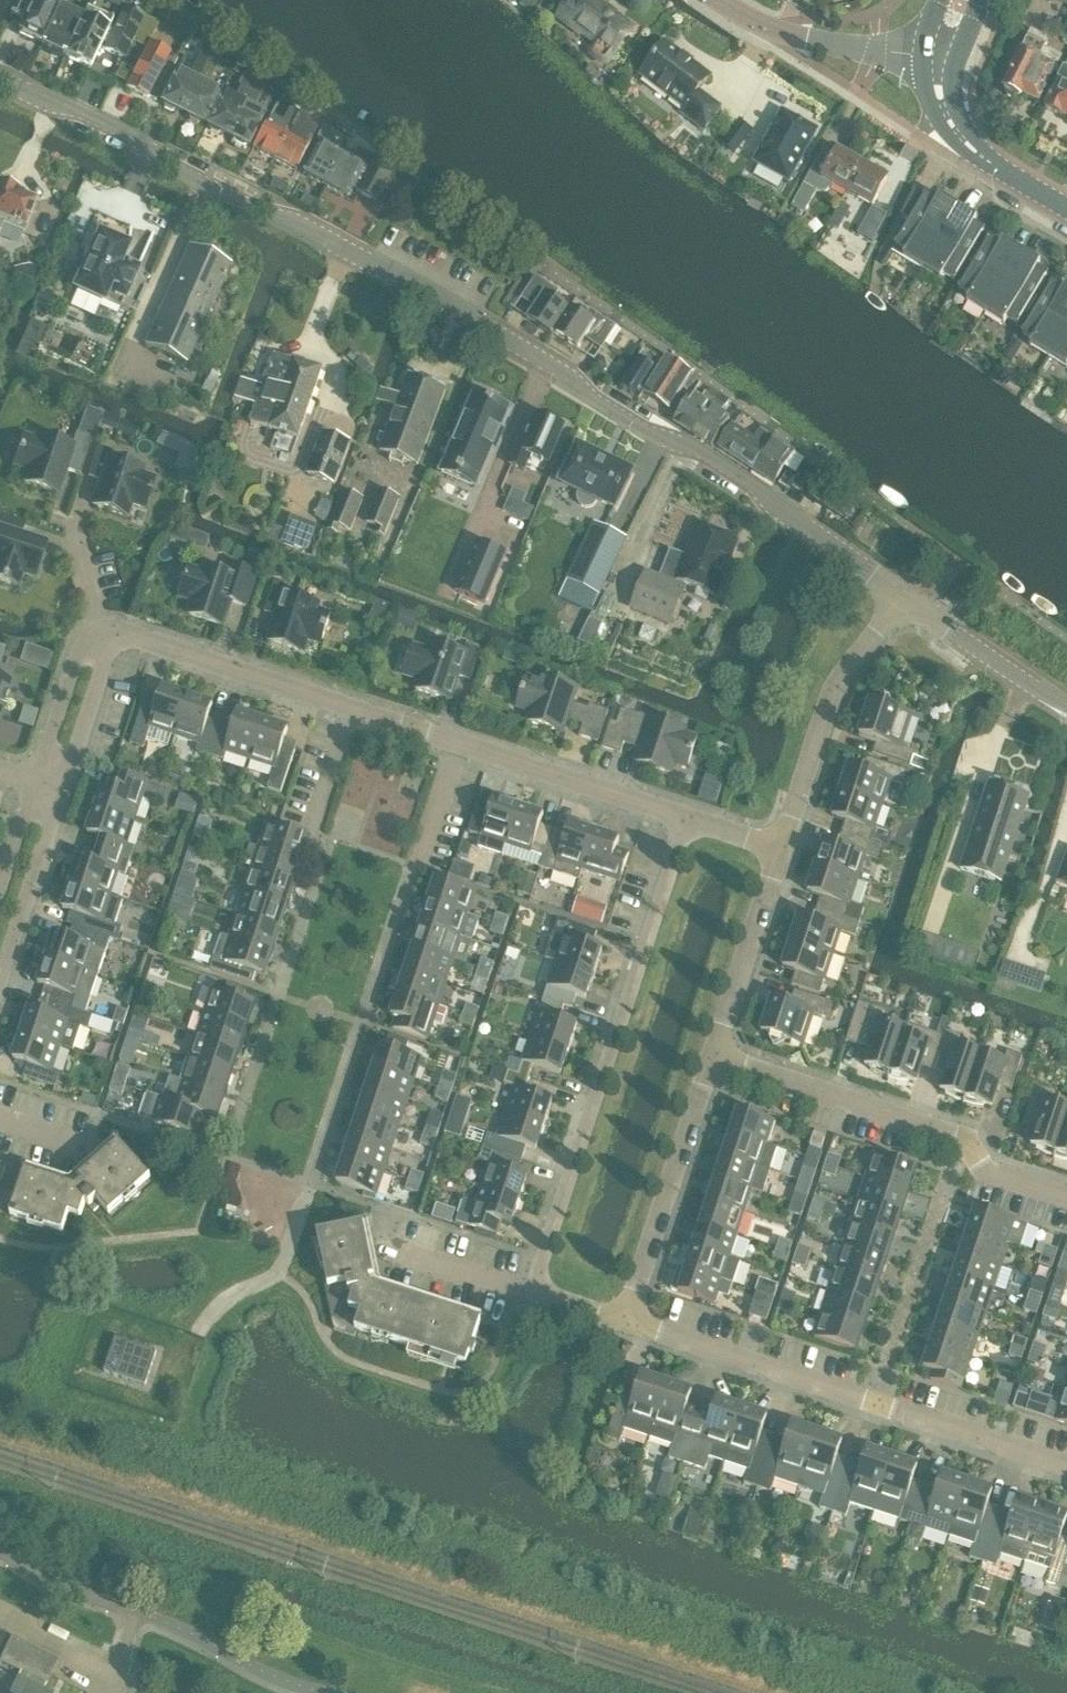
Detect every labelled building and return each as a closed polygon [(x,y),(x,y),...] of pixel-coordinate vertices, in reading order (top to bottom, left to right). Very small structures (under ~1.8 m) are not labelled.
[(10,17),(23,22),(17,35),(41,46),(62,0),(17,0),(10,17)] [(41,46),(65,56),(83,19),(82,19),(69,13),(75,0),(62,0),(41,46)] [(521,6),(529,12),(540,0),(526,0),(521,6)] [(559,18),(580,35),(582,32),(596,43),(591,49),(592,54),(603,63),(608,62),(613,55),(632,30),(592,0),(591,0),(587,6),(578,0),(572,0),(559,18)] [(116,24),(104,49),(124,58),(131,42),(143,16),(124,7),(116,24)] [(83,19),(65,56),(90,68),(100,47),(104,49),(116,24),(104,19),(106,15),(101,12),(100,16),(86,10),(82,19),(83,19)] [(143,16),(131,42),(142,47),(144,42),(154,21),(143,16)] [(1039,104),(1061,57),(1046,49),(1048,44),(1047,39),(1031,31),(1027,39),(1003,89),(1006,96),(1015,100),(1021,97),(1022,96),(1039,104)] [(121,65),(114,78),(128,84),(126,87),(147,98),(148,96),(154,100),(176,58),(169,55),(170,54),(149,43),(146,49),(134,71),(121,65)] [(176,111),(182,114),(210,57),(214,49),(204,44),(201,52),(188,76),(179,71),(162,104),(163,104),(165,109),(171,112),(176,111)] [(704,130),(721,108),(699,91),(709,77),(666,44),(642,76),(684,108),(681,112),(704,130)] [(214,49),(210,57),(182,114),(189,117),(191,122),(197,125),(202,124),(203,124),(219,92),(208,86),(219,61),(223,54),(214,49)] [(1064,70),(1045,108),(1066,119),(1066,72),(1064,70)] [(242,89),(248,78),(243,76),(237,86),(239,88),(233,99),(223,94),(206,126),(207,127),(209,131),(215,134),(220,133),(227,137),(249,92),(242,89)] [(257,83),(248,78),(242,89),(249,92),(227,137),(233,140),(235,145),(241,148),(246,147),(247,147),(263,115),(252,109),(258,97),(263,87),(257,83)] [(252,149),(273,160),(298,112),(290,106),(280,125),(267,119),(252,149)] [(295,171),(317,128),(309,124),(310,119),(298,112),(273,160),(295,171)] [(782,113),(754,163),(788,183),(817,132),(782,113)] [(751,131),(740,123),(722,147),(733,155),(751,131)] [(319,142),(302,174),(324,186),(343,153),(326,145),(332,132),(323,126),(315,139),(319,142)] [(343,153),(324,186),(347,198),(352,188),(357,190),(356,191),(376,202),(383,187),(406,200),(409,201),(413,193),(415,190),(418,184),(392,170),(391,172),(371,162),(373,159),(357,150),(353,159),(343,153)] [(847,193),(862,165),(838,151),(822,178),(810,172),(791,206),(804,213),(817,190),(818,192),(823,192),(826,191),(830,189),(832,185),(847,193)] [(872,207),(888,179),(862,165),(847,193),(872,207)] [(269,186),(281,192),(285,184),(273,178),(269,186)] [(22,233),(29,214),(34,213),(36,207),(34,203),(35,201),(16,193),(17,192),(14,184),(3,180),(0,182),(0,226),(0,225),(22,233)] [(914,190),(900,216),(910,222),(892,252),(918,268),(954,207),(938,197),(935,202),(914,190)] [(311,212),(316,202),(304,195),(298,206),(311,212)] [(840,204),(829,225),(838,229),(849,208),(840,204)] [(954,207),(918,268),(940,281),(944,274),(955,280),(985,231),(973,225),(976,219),(954,207)] [(97,234),(73,287),(119,308),(137,269),(121,261),(127,247),(97,234)] [(988,241),(959,291),(969,297),(966,302),(982,312),(1018,251),(1002,241),(999,247),(988,241)] [(186,364),(229,266),(188,248),(145,346),(186,364)] [(1018,251),(982,312),(1004,325),(1007,320),(1017,326),(1047,276),(1037,270),(1040,264),(1018,251)] [(17,282),(33,279),(29,264),(14,267),(17,282)] [(553,336),(554,334),(570,310),(569,309),(555,300),(559,293),(536,278),(522,300),(535,309),(528,320),(553,336)] [(1023,334),(1033,340),(1029,347),(1046,358),(1066,323),(1066,286),(1065,285),(1062,291),(1052,285),(1023,334)] [(570,310),(554,334),(579,350),(586,339),(602,350),(617,328),(591,310),(586,317),(571,307),(569,309),(570,310)] [(1046,358),(1066,370),(1066,369),(1066,323),(1046,358)] [(32,343),(23,339),(18,351),(27,355),(32,343)] [(1013,341),(1004,357),(1011,362),(1021,346),(1013,341)] [(639,400),(643,393),(663,362),(645,350),(620,388),(639,400)] [(298,440),(299,440),(322,372),(275,355),(264,388),(242,381),(236,399),(249,403),(249,401),(258,405),(252,423),(277,433),(271,449),(292,458),(298,440)] [(603,375),(607,369),(605,360),(598,355),(591,367),(603,375)] [(663,362),(643,393),(671,411),(687,387),(691,390),(697,381),(693,378),(694,375),(666,357),(663,362)] [(383,390),(380,400),(397,407),(386,435),(380,433),(377,442),(383,444),(380,451),(418,465),(446,389),(409,375),(401,397),(383,390)] [(692,435),(720,395),(709,388),(701,401),(692,395),(674,423),(692,435)] [(494,448),(502,431),(500,431),(509,409),(487,400),(489,394),(478,390),(442,472),(476,486),(493,448),(494,448)] [(712,448),(730,420),(720,414),(729,401),(720,395),(692,435),(712,448)] [(84,416),(100,422),(103,414),(86,408),(84,416)] [(549,421),(537,416),(527,438),(523,437),(510,466),(524,471),(531,456),(548,464),(564,427),(560,426),(560,422),(552,419),(549,421)] [(755,440),(732,425),(718,447),(752,470),(773,439),(761,431),(755,440)] [(80,474),(92,438),(76,433),(71,446),(39,435),(37,441),(23,437),(14,465),(28,469),(23,482),(57,494),(65,469),(80,474)] [(323,433),(308,475),(335,485),(350,444),(323,433)] [(774,484),(794,453),(773,439),(752,470),(774,484)] [(144,508),(153,479),(140,475),(142,469),(109,458),(111,452),(97,447),(88,477),(100,481),(92,505),(126,516),(130,503),(144,508)] [(599,459),(580,450),(580,449),(578,448),(577,451),(563,482),(562,481),(561,484),(563,485),(564,485),(580,492),(577,497),(578,502),(581,506),(585,509),(591,508),(595,505),(597,501),(614,509),(616,510),(617,508),(631,477),(632,477),(633,475),(630,474),(612,465),(599,458),(599,459)] [(384,536),(399,499),(378,491),(366,522),(379,527),(376,533),(384,536)] [(350,531),(363,500),(344,492),(328,529),(337,533),(340,527),(350,531)] [(334,504),(322,499),(315,517),(327,522),(334,504)] [(534,508),(526,505),(522,514),(523,519),(528,521),(534,508)] [(34,577),(45,544),(21,536),(25,523),(0,515),(0,581),(16,587),(21,573),(34,577)] [(273,525),(268,541),(282,545),(283,543),(307,552),(317,525),(291,515),(286,530),(273,525)] [(590,613),(597,599),(626,539),(595,524),(559,598),(590,613)] [(659,579),(675,586),(677,581),(715,596),(736,542),(736,541),(698,526),(685,557),(670,551),(659,579)] [(205,551),(210,538),(190,530),(185,544),(205,551)] [(485,604),(505,555),(479,544),(458,593),(485,604)] [(194,601),(189,615),(223,626),(231,601),(244,605),(253,576),(239,571),(237,578),(205,567),(203,573),(189,569),(180,597),(194,601)] [(671,625),(681,599),(684,590),(675,586),(659,579),(646,574),(633,609),(671,625)] [(321,643),(330,615),(316,611),(318,604),(286,594),(288,587),(274,583),(265,612),(277,617),(269,641),(303,652),(307,639),(321,643)] [(593,649),(593,648),(604,623),(605,622),(590,616),(578,643),(579,643),(593,649)] [(464,653),(432,642),(429,652),(413,647),(404,675),(419,680),(416,689),(450,700),(458,676),(470,680),(480,651),(466,646),(464,653)] [(11,679),(0,675),(0,713),(11,679)] [(576,688),(543,677),(541,683),(527,679),(518,707),(531,711),(528,722),(561,733),(567,716),(584,721),(579,736),(598,742),(608,711),(589,705),(588,708),(571,703),(576,688)] [(145,698),(130,743),(144,748),(147,739),(168,746),(171,735),(175,736),(188,697),(162,688),(158,702),(145,698)] [(188,697),(175,736),(198,744),(196,751),(210,756),(221,723),(208,719),(213,705),(188,697)] [(863,710),(858,724),(862,725),(859,734),(877,739),(872,754),(911,767),(925,771),(928,761),(914,757),(916,751),(901,746),(912,715),(894,709),(888,697),(876,703),(870,701),(868,707),(863,710)] [(23,706),(18,724),(32,728),(38,711),(23,706)] [(651,719),(621,709),(617,723),(610,721),(602,748),(620,754),(625,740),(642,745),(637,762),(670,773),(674,763),(687,767),(697,739),(683,735),(685,729),(651,718),(651,719)] [(221,723),(210,756),(223,760),(226,753),(250,761),(263,721),(238,713),(233,727),(221,723)] [(263,721),(250,761),(274,769),(267,788),(281,793),(296,748),(283,744),(288,730),(263,721)] [(910,771),(867,757),(862,770),(848,766),(845,775),(840,778),(836,790),(882,805),(890,781),(905,786),(910,771)] [(144,774),(158,778),(162,766),(149,761),(144,774)] [(167,790),(122,775),(118,788),(104,783),(96,808),(135,821),(143,797),(163,804),(167,790)] [(989,781),(961,869),(1001,882),(1029,794),(989,781)] [(870,842),(870,841),(882,805),(836,790),(832,801),(835,806),(832,816),(846,821),(841,833),(870,842)] [(186,796),(182,807),(195,811),(199,801),(186,796)] [(506,845),(519,805),(506,801),(505,802),(493,798),(490,808),(478,804),(468,832),(481,836),(477,848),(501,856),(505,845),(506,845)] [(519,805),(506,845),(531,853),(544,857),(547,847),(553,828),(541,824),(544,815),(532,811),(532,809),(519,805)] [(130,861),(134,848),(127,845),(135,821),(96,808),(87,834),(101,838),(97,851),(130,861)] [(200,817),(197,826),(209,830),(212,821),(200,817)] [(299,860),(302,853),(305,852),(310,837),(268,823),(260,847),(299,860)] [(581,827),(569,823),(566,833),(553,828),(547,847),(540,868),(579,880),(582,870),(595,830),(581,826),(581,827)] [(197,826),(193,836),(206,840),(209,830),(197,826)] [(620,882),(629,853),(616,849),(619,840),(607,836),(608,834),(595,830),(582,870),(607,878),(620,882)] [(870,842),(841,833),(837,845),(824,841),(820,850),(815,853),(812,865),(857,880),(865,856),(880,861),(885,846),(870,841),(870,842)] [(295,884),(299,870),(297,868),(299,860),(260,847),(253,870),(295,884)] [(125,875),(130,861),(97,851),(93,863),(79,858),(71,884),(110,897),(110,896),(118,873),(125,875)] [(1060,881),(1058,880),(1057,881),(1066,885),(1066,862),(1060,881)] [(184,863),(182,872),(195,876),(198,868),(184,863)] [(857,880),(812,865),(808,877),(810,882),(807,891),(821,896),(817,908),(845,918),(845,917),(860,922),(864,909),(849,904),(857,880)] [(284,905),(287,898),(290,898),(295,884),(253,870),(245,892),(284,905)] [(182,872),(179,881),(192,885),(195,876),(182,872)] [(468,915),(476,891),(436,878),(434,886),(431,887),(426,901),(468,915)] [(110,897),(71,884),(63,909),(77,913),(73,926),(110,938),(117,941),(122,927),(115,925),(123,900),(110,896),(110,897)] [(521,885),(519,894),(530,898),(533,889),(521,885)] [(1050,899),(1059,902),(1064,890),(1054,886),(1050,899)] [(280,929),(284,915),(282,913),(284,905),(245,892),(238,915),(280,929)] [(461,937),(468,915),(426,901),(421,915),(424,917),(421,924),(461,937)] [(578,902),(573,916),(583,919),(588,906),(578,902)] [(170,908),(167,917),(180,921),(183,912),(170,908)] [(845,918),(817,908),(813,920),(799,916),(796,926),(791,928),(787,940),(833,955),(840,931),(855,936),(860,922),(845,917),(845,918)] [(496,913),(493,923),(506,927),(509,917),(496,913)] [(269,951),(272,943),(275,943),(280,929),(238,915),(230,938),(269,951)] [(167,917),(163,929),(176,933),(177,930),(180,921),(167,917)] [(595,974),(599,961),(598,960),(602,948),(593,945),(597,932),(558,919),(545,958),(557,962),(557,961),(595,974)] [(506,927),(493,923),(490,933),(503,937),(506,927)] [(453,960),(461,937),(421,924),(419,932),(416,932),(411,946),(453,960)] [(110,938),(73,926),(68,938),(54,933),(46,959),(97,976),(105,951),(106,952),(110,938)] [(269,951),(230,938),(221,935),(214,958),(210,969),(252,983),(256,972),(264,975),(269,960),(267,958),(269,951)] [(972,977),(980,953),(924,936),(917,960),(972,977)] [(820,994),(833,955),(787,940),(783,952),(785,957),(782,966),(796,971),(791,984),(820,994)] [(446,983),(453,960),(411,946),(406,960),(409,962),(406,970),(446,983)] [(481,958),(478,968),(491,972),(494,963),(481,958)] [(85,1013),(97,976),(46,959),(38,984),(52,988),(48,1001),(85,1013)] [(591,987),(595,974),(557,961),(557,962),(548,986),(549,986),(545,999),(564,1005),(564,1006),(572,1009),(576,996),(585,999),(589,987),(591,987)] [(491,972),(478,968),(475,978),(488,982),(491,972)] [(499,969),(494,983),(505,986),(510,972),(499,969)] [(438,1005),(446,983),(406,970),(404,977),(401,977),(396,992),(438,1005)] [(1040,993),(1046,975),(1031,970),(1025,988),(1040,993)] [(996,988),(1015,994),(1017,986),(998,979),(996,986),(996,988)] [(145,983),(142,992),(155,996),(158,987),(145,983)] [(247,1027),(252,1012),(250,1011),(253,1002),(213,989),(205,1013),(247,1027)] [(832,1020),(837,1004),(794,990),(790,1004),(772,998),(769,1007),(765,1006),(760,1020),(763,1025),(761,1031),(767,1033),(774,1045),(785,1039),(803,1045),(813,1014),(832,1020)] [(142,992),(139,1002),(151,1006),(155,996),(142,992)] [(447,1008),(438,1005),(396,992),(392,1006),(394,1007),(391,1016),(397,1018),(393,1029),(427,1040),(433,1023),(442,1026),(447,1008)] [(560,1018),(564,1006),(564,1005),(545,999),(540,1012),(531,1037),(570,1050),(574,1036),(573,1036),(577,1024),(560,1018)] [(85,1013),(48,1001),(44,1013),(30,1009),(21,1034),(61,1047),(73,1051),(81,1027),(88,1029),(93,1016),(85,1013)] [(904,1029),(903,1029),(881,1022),(884,1011),(858,1003),(848,1035),(872,1043),(864,1066),(871,1068),(870,1070),(880,1076),(888,1078),(904,1029)] [(466,1004),(463,1014),(476,1018),(479,1008),(466,1004)] [(117,1008),(113,1022),(123,1025),(128,1012),(117,1008)] [(237,1049),(240,1041),(243,1041),(247,1027),(205,1013),(198,1036),(237,1049)] [(476,1018),(463,1014),(460,1023),(473,1028),(476,1018)] [(944,1036),(942,1036),(905,1024),(903,1029),(904,1029),(888,1078),(896,1081),(908,1083),(909,1080),(915,1082),(922,1060),(935,1064),(944,1036)] [(130,1028),(127,1037),(140,1042),(143,1032),(130,1028)] [(964,1103),(980,1054),(956,1046),(959,1036),(944,1031),(942,1036),(944,1036),(935,1064),(947,1068),(940,1090),(946,1093),(945,1095),(955,1100),(964,1103)] [(55,1087),(60,1073),(53,1071),(61,1047),(21,1034),(13,1059),(27,1064),(23,1076),(55,1087)] [(232,1072),(237,1058),(235,1056),(237,1049),(198,1036),(190,1058),(232,1072)] [(127,1037),(124,1047),(137,1051),(140,1042),(127,1037)] [(566,1063),(570,1050),(531,1037),(523,1062),(519,1074),(519,1075),(529,1078),(533,1065),(561,1074),(565,1062),(566,1063)] [(413,1081),(421,1057),(382,1044),(379,1053),(376,1053),(371,1067),(413,1081)] [(1013,1084),(1022,1056),(1007,1051),(1004,1062),(980,1054),(964,1103),(972,1106),(983,1107),(984,1105),(990,1107),(999,1079),(1013,1084)] [(222,1094),(225,1086),(228,1086),(232,1072),(190,1058),(183,1081),(222,1094)] [(118,1064),(112,1083),(125,1087),(131,1069),(118,1064)] [(406,1104),(413,1081),(371,1067),(367,1081),(369,1083),(366,1091),(406,1104)] [(545,1125),(550,1112),(548,1112),(552,1100),(525,1090),(529,1078),(519,1075),(519,1074),(509,1071),(504,1084),(514,1087),(506,1112),(545,1125)] [(217,1119),(217,1117),(222,1103),(220,1101),(222,1094),(183,1081),(170,1077),(163,1098),(163,1099),(209,1114),(208,1116),(217,1119)] [(442,1079),(438,1089),(451,1093),(454,1084),(442,1079)] [(112,1083),(109,1091),(122,1096),(125,1087),(112,1083)] [(1024,1118),(1038,1123),(1031,1145),(1037,1147),(1036,1150),(1046,1155),(1054,1158),(1066,1119),(1066,1108),(1047,1101),(1050,1090),(1035,1085),(1024,1118)] [(438,1089),(435,1099),(448,1103),(451,1093),(438,1089)] [(398,1126),(406,1104),(366,1091),(364,1098),(361,1098),(356,1113),(398,1126)] [(209,1114),(163,1099),(146,1094),(139,1117),(152,1122),(201,1138),(208,1116),(209,1114)] [(738,1109),(730,1132),(767,1145),(775,1121),(738,1109)] [(541,1138),(545,1125),(506,1112),(498,1137),(488,1133),(483,1146),(504,1153),(504,1154),(522,1160),(526,1147),(536,1150),(540,1138),(541,1138)] [(391,1149),(398,1126),(356,1113),(352,1127),(354,1128),(351,1136),(391,1149)] [(1054,1158),(1063,1161),(1066,1161),(1066,1119),(1054,1158)] [(427,1125),(423,1135),(436,1139),(439,1129),(427,1125)] [(730,1132),(723,1155),(760,1167),(770,1171),(777,1148),(767,1145),(730,1132)] [(821,1149),(825,1137),(814,1133),(810,1146),(821,1149)] [(423,1135),(420,1144),(433,1148),(436,1139),(423,1135)] [(383,1172),(391,1149),(351,1136),(349,1144),(346,1144),(341,1158),(383,1172)] [(136,1192),(150,1178),(119,1143),(78,1180),(81,1184),(76,1188),(25,1171),(10,1216),(29,1222),(31,1217),(46,1222),(44,1227),(63,1233),(69,1214),(80,1218),(85,1204),(86,1203),(94,1212),(101,1206),(109,1215),(124,1202),(121,1198),(132,1188),(136,1192)] [(520,1201),(525,1188),(523,1187),(527,1175),(500,1166),(504,1154),(504,1153),(483,1146),(479,1159),(489,1163),(481,1187),(520,1201)] [(819,1162),(822,1152),(809,1148),(806,1157),(819,1162)] [(838,1168),(842,1158),(829,1154),(825,1164),(838,1168)] [(906,1191),(909,1183),(911,1183),(916,1168),(874,1154),(867,1178),(906,1191)] [(723,1155),(715,1178),(752,1190),(763,1193),(770,1171),(760,1167),(723,1155)] [(816,1171),(819,1162),(806,1157),(803,1167),(816,1171)] [(376,1195),(383,1172),(341,1158),(337,1172),(339,1174),(336,1182),(376,1195)] [(835,1178),(838,1168),(825,1164),(822,1173),(835,1178)] [(408,1168),(398,1165),(395,1175),(405,1178),(408,1168)] [(412,1170),(409,1180),(421,1184),(424,1175),(412,1170)] [(715,1178),(708,1200),(745,1213),(752,1190),(715,1178)] [(901,1214),(906,1200),(904,1198),(906,1191),(867,1178),(859,1200),(901,1214)] [(421,1184),(409,1180),(405,1190),(418,1194),(421,1184)] [(516,1214),(520,1201),(481,1187),(476,1203),(463,1198),(456,1221),(497,1235),(501,1222),(511,1225),(515,1213),(516,1214)] [(804,1207),(807,1197),(795,1193),(791,1203),(804,1207)] [(708,1200),(700,1223),(737,1235),(745,1213),(708,1200)] [(823,1213),(827,1204),(814,1200),(810,1209),(823,1213)] [(891,1236),(894,1228),(897,1228),(901,1214),(859,1200),(852,1223),(891,1236)] [(801,1216),(804,1207),(791,1203),(788,1212),(801,1216)] [(1016,1220),(976,1207),(973,1216),(970,1216),(966,1230),(1008,1244),(1020,1248),(1028,1225),(1016,1220)] [(820,1223),(823,1213),(810,1209),(807,1219),(820,1223)] [(700,1223),(693,1246),(730,1258),(731,1255),(743,1259),(749,1243),(736,1239),(737,1235),(700,1223)] [(886,1260),(891,1245),(889,1244),(891,1236),(852,1223),(844,1246),(886,1260)] [(374,1278),(363,1224),(317,1233),(321,1253),(326,1252),(329,1267),(324,1268),(328,1285),(325,1286),(334,1331),(354,1337),(357,1330),(410,1348),(408,1355),(464,1373),(481,1322),(370,1285),(369,1279),(374,1278)] [(1000,1267),(1008,1244),(966,1230),(961,1244),(963,1246),(961,1254),(1000,1267)] [(789,1252),(792,1243),(780,1238),(776,1248),(789,1252)] [(1035,1253),(1042,1255),(1055,1260),(1058,1250),(1045,1246),(1039,1244),(1035,1253)] [(808,1259),(811,1249),(799,1245),(795,1254),(808,1259)] [(693,1246),(685,1269),(733,1284),(740,1263),(729,1260),(730,1258),(693,1246)] [(876,1281),(879,1274),(882,1274),(886,1260),(844,1246),(837,1268),(876,1281)] [(786,1262),(789,1252),(776,1248),(773,1257),(786,1262)] [(805,1268),(808,1259),(795,1254),(792,1264),(805,1268)] [(993,1289),(1000,1267),(961,1254),(958,1261),(955,1262),(951,1276),(993,1289)] [(1052,1269),(1055,1260),(1042,1255),(1039,1265),(1052,1269)] [(1061,1262),(1058,1271),(1066,1274),(1066,1264),(1061,1262)] [(871,1305),(876,1291),(874,1289),(876,1281),(837,1268),(829,1291),(871,1305)] [(676,1275),(671,1290),(678,1292),(715,1304),(718,1293),(729,1297),(733,1284),(685,1269),(682,1277),(676,1275)] [(1034,1277),(1046,1282),(1049,1273),(1036,1269),(1036,1270),(1034,1277)] [(985,1312),(993,1289),(951,1276),(946,1290),(948,1291),(946,1299),(985,1312)] [(774,1298),(777,1288),(778,1285),(760,1279),(757,1292),(774,1298)] [(793,1304),(797,1295),(784,1290),(781,1300),(793,1304)] [(861,1327),(864,1319),(867,1319),(871,1305),(829,1291),(822,1314),(861,1327)] [(1040,1305),(1043,1296),(1030,1291),(1027,1301),(1040,1305)] [(766,1321),(774,1298),(757,1292),(749,1315),(766,1321)] [(1051,1292),(1046,1307),(1059,1311),(1064,1296),(1051,1292)] [(978,1335),(985,1312),(946,1299),(943,1307),(940,1307),(936,1321),(978,1335)] [(790,1314),(793,1304),(781,1300),(777,1309),(790,1314)] [(1036,1315),(1040,1305),(1027,1301),(1024,1310),(1036,1315)] [(1055,1321),(1059,1311),(1046,1307),(1043,1317),(1055,1321)] [(856,1351),(861,1336),(859,1334),(861,1327),(822,1314),(814,1337),(856,1351)] [(970,1358),(978,1335),(936,1321),(931,1336),(933,1338),(930,1345),(970,1358)] [(1025,1350),(1028,1341),(1015,1337),(1012,1346),(1025,1350)] [(146,1386),(157,1352),(115,1338),(104,1372),(146,1386)] [(1044,1357),(1047,1347),(1034,1343),(1031,1352),(1044,1357)] [(959,1390),(962,1381),(970,1358),(930,1345),(928,1352),(925,1352),(920,1367),(933,1371),(930,1380),(959,1390)] [(1021,1360),(1025,1350),(1012,1346),(1009,1356),(1021,1360)] [(1040,1366),(1044,1357),(1031,1352),(1028,1362),(1040,1366)] [(1026,1368),(1023,1375),(1038,1380),(1040,1372),(1026,1368)] [(648,1437),(666,1383),(641,1375),(634,1396),(622,1391),(606,1438),(620,1442),(625,1430),(648,1437)] [(1006,1405),(1013,1386),(1000,1382),(994,1401),(1006,1405)] [(682,1464),(697,1416),(685,1412),(692,1391),(666,1383),(648,1437),(672,1446),(668,1459),(682,1464)] [(1065,1389),(1061,1402),(1032,1392),(1030,1397),(1018,1393),(1013,1407),(1066,1425),(1066,1390),(1065,1389)] [(724,1462),(742,1408),(716,1399),(709,1420),(697,1416),(682,1464),(705,1471),(709,1457),(724,1462)] [(757,1487),(772,1441),(760,1437),(767,1416),(742,1408),(724,1462),(748,1470),(744,1483),(757,1487)] [(798,1488),(817,1432),(791,1424),(785,1445),(772,1441),(757,1487),(771,1492),(774,1481),(798,1488)] [(832,1512),(847,1466),(835,1462),(842,1441),(817,1432),(798,1488),(822,1496),(819,1507),(832,1512)] [(874,1512),(892,1457),(867,1449),(860,1470),(847,1466),(832,1512),(846,1516),(850,1504),(874,1512)] [(912,1524),(922,1491),(910,1487),(917,1466),(892,1457),(874,1512),(911,1524),(912,1524)] [(949,1537),(967,1482),(942,1474),(935,1495),(922,1491),(912,1524),(911,1524),(907,1537),(921,1541),(925,1529),(949,1537)] [(983,1562),(998,1515),(985,1511),(992,1490),(967,1482),(949,1537),(973,1544),(969,1557),(983,1562)] [(1024,1562),(1042,1507),(1017,1499),(1010,1519),(998,1515),(983,1562),(997,1566),(1001,1554),(1024,1562)] [(1066,1560),(1066,1538),(1061,1536),(1066,1517),(1066,1515),(1042,1507),(1024,1562),(1048,1570),(1044,1582),(1058,1587),(1066,1560)] [(810,1539),(821,1542),(826,1529),(814,1525),(810,1539)] [(970,1602),(985,1607),(989,1591),(975,1587),(970,1602)] [(1060,1619),(1066,1601),(1051,1596),(1045,1614),(1060,1619)] [(22,1641),(11,1636),(0,1658),(0,1661),(10,1666),(22,1641)] [(22,1672),(34,1647),(22,1641),(10,1666),(20,1671),(22,1672)] [(33,1678),(45,1653),(34,1647),(22,1672),(33,1678)] [(46,1684),(50,1675),(58,1659),(45,1653),(33,1678),(46,1684)] [(43,1690),(46,1684),(33,1678),(22,1672),(20,1671),(9,1692),(48,1692),(43,1690)]
